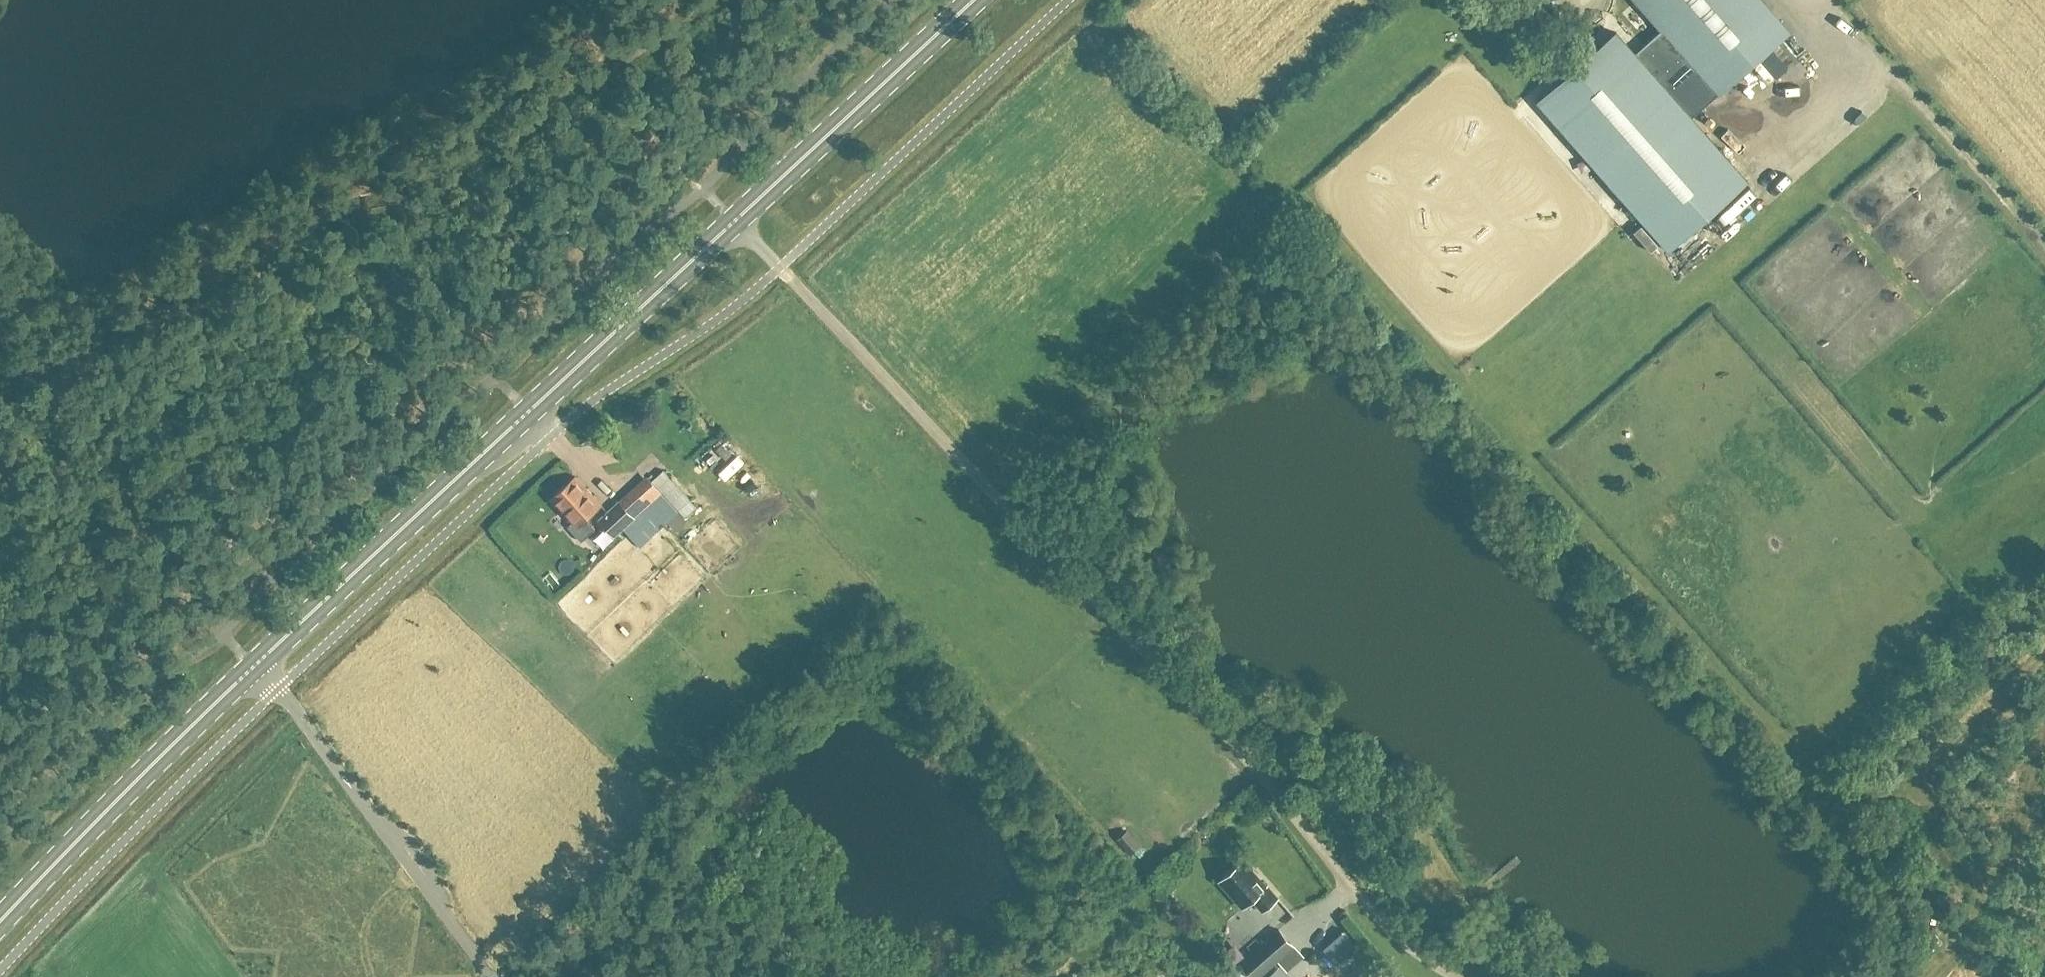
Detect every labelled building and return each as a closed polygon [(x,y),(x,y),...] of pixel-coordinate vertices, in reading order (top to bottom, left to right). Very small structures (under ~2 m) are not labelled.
[(1669,250),(1748,181),(1659,81),(1686,57),(1719,94),(1790,32),(1762,0),(1636,0),(1662,29),(1635,53),(1616,32),(1538,101),(1669,250)] [(1744,214),(1727,225),(1733,234),(1750,223),(1744,214)] [(1675,307),(1682,316),(1694,307),(1687,299),(1675,307)] [(1823,379),(1810,393),(1832,413),(1845,399),(1823,379)] [(576,527),(601,504),(575,475),(550,498),(576,527)] [(619,500),(607,511),(598,519),(614,536),(635,517),(634,516),(661,491),(651,480),(624,505),(619,500)] [(1129,831),(1118,841),(1131,856),(1142,846),(1129,831)] [(1243,860),(1220,881),(1243,907),(1252,899),(1263,912),(1278,899),(1267,886),(1266,887),(1243,860)] [(1293,946),(1279,929),(1241,962),(1254,976),(1258,976),(1293,946)] [(1265,976),(1291,976),(1279,964),(1265,976)]
